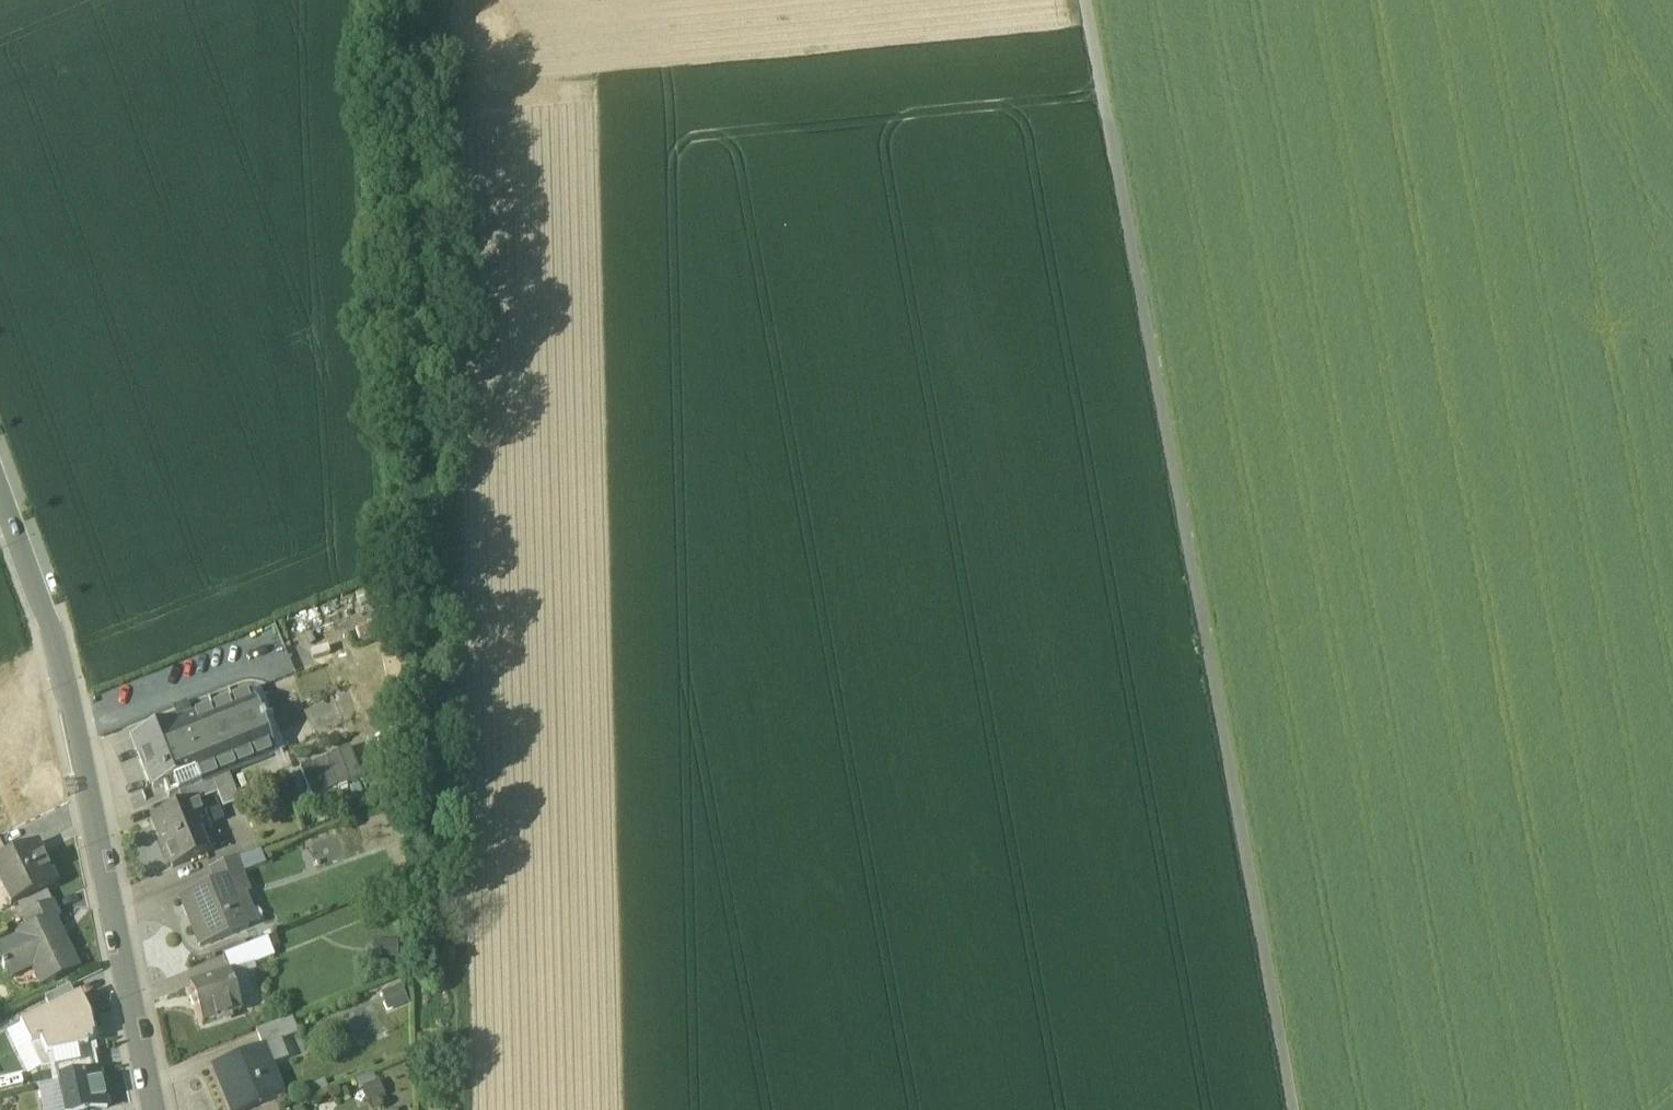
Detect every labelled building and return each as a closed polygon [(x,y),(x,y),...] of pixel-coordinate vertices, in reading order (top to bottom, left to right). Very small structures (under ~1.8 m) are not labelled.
[(249,694),(193,717),(192,716),(176,723),(201,785),(228,774),(274,755),(263,727),(265,726),(263,721),(261,722),(249,694)] [(201,785),(176,723),(138,738),(139,740),(140,740),(142,745),(136,747),(153,789),(163,785),(169,798),(178,795),(201,785)] [(138,738),(133,740),(136,747),(142,745),(140,740),(139,740),(138,738)] [(299,765),(313,798),(364,776),(351,744),(299,765)] [(201,785),(178,795),(183,807),(196,801),(197,804),(217,795),(223,809),(240,802),(228,774),(201,785)] [(183,807),(152,820),(172,869),(208,854),(207,852),(206,852),(199,835),(208,831),(197,804),(196,801),(183,807)] [(0,863),(0,886),(11,909),(57,887),(37,845),(6,860),(0,863)] [(258,852),(236,861),(242,875),(237,877),(238,877),(264,867),(258,852)] [(236,861),(211,871),(216,884),(237,876),(237,877),(242,875),(236,861)] [(216,884),(180,899),(188,919),(192,917),(204,947),(249,929),(237,898),(245,895),(238,877),(237,877),(237,876),(216,884)] [(0,949),(0,957),(4,966),(2,967),(4,971),(6,970),(10,979),(33,968),(42,986),(78,969),(64,941),(62,941),(54,923),(59,921),(51,904),(24,918),(31,932),(17,938),(18,940),(0,949)] [(265,940),(223,957),(229,973),(230,974),(272,957),(265,940)] [(375,942),(374,955),(395,956),(395,943),(375,942)] [(229,973),(191,986),(203,1023),(242,1010),(230,974),(229,973)] [(406,1003),(399,986),(384,993),(390,1009),(406,1003)] [(45,1000),(51,1013),(77,1000),(70,988),(45,1000)] [(51,1013),(20,1029),(41,1073),(50,1071),(54,1084),(60,1083),(99,1075),(96,1055),(98,1054),(96,1044),(99,1043),(97,1031),(80,1000),(77,1000),(51,1013)] [(292,1017),(257,1032),(263,1047),(264,1048),(299,1034),(292,1017)] [(214,1068),(231,1109),(249,1109),(283,1096),(264,1048),(263,1047),(214,1068)] [(60,1083),(66,1109),(102,1109),(106,1109),(99,1075),(60,1083)]
